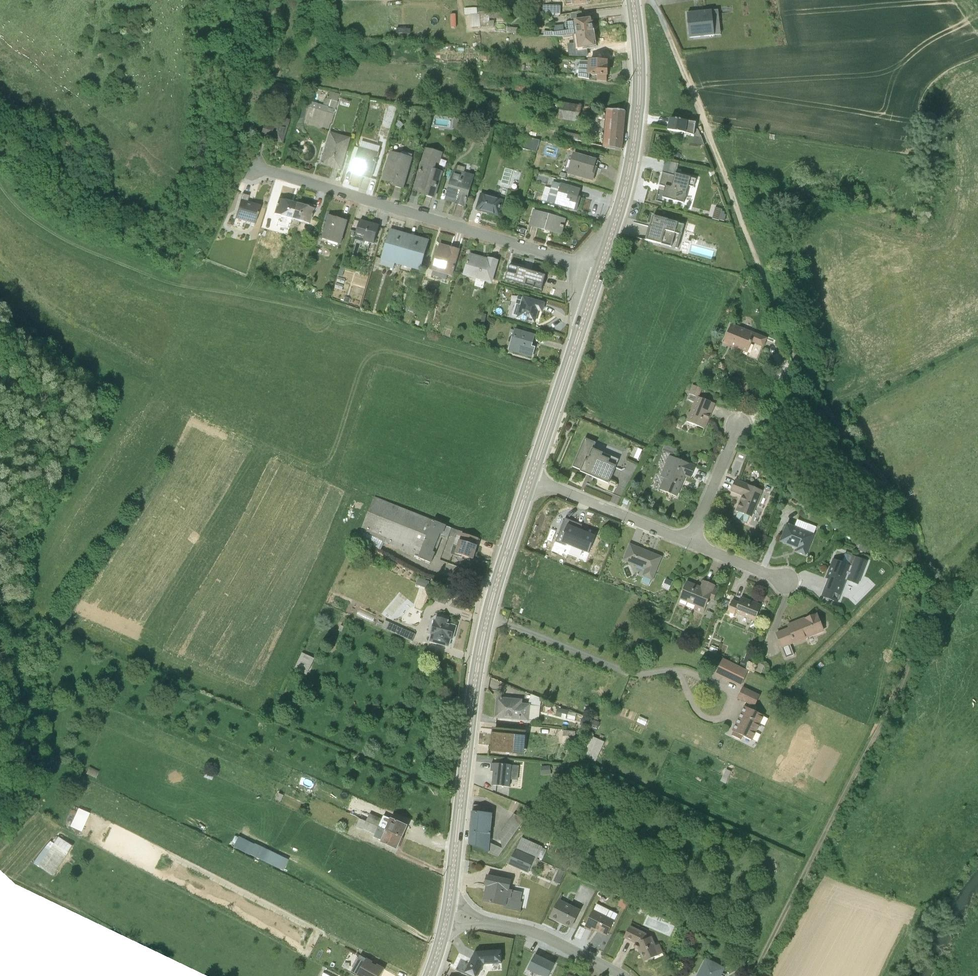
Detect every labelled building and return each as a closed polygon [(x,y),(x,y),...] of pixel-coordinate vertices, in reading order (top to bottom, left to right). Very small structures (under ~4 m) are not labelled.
[(571,2),(570,0),(546,0),(546,4),(541,4),(541,14),(560,13),(560,3),(571,2)] [(718,8),(686,11),(689,35),(714,33),(714,32),(720,31),(718,8)] [(573,19),(582,17),(581,9),(569,11),(570,20),(573,20),(573,19)] [(490,14),(470,15),(471,28),(494,28),(494,22),(489,22),(489,19),(506,19),(505,11),(490,11),(490,14)] [(575,33),(594,31),(593,20),(591,21),(590,16),(582,17),(573,19),(573,20),(575,33)] [(575,33),(573,20),(570,20),(567,21),(568,29),(552,31),(552,32),(543,32),(543,35),(562,35),(575,33)] [(575,33),(577,48),(594,46),(594,41),(595,41),(594,31),(575,33)] [(587,74),(587,60),(571,59),(571,73),(574,73),(574,78),(587,79),(588,74),(587,74)] [(607,75),(607,60),(587,59),(587,60),(587,74),(588,74),(596,75),(606,75),(607,75)] [(327,129),(329,122),(331,123),(338,95),(327,93),(324,106),(311,102),(305,122),(327,129)] [(558,120),(579,124),(582,109),(561,105),(558,120)] [(603,147),(621,149),(626,111),(607,109),(603,147)] [(264,121),(259,138),(281,145),(289,121),(271,115),(268,122),(264,121)] [(695,120),(669,116),(666,130),(684,133),(684,139),(701,142),(698,134),(693,132),(695,120)] [(581,140),(582,133),(568,131),(567,138),(581,140)] [(330,132),(320,165),(341,171),(351,138),(330,132)] [(525,147),(538,150),(541,138),(528,135),(525,147)] [(359,148),(352,173),(362,176),(361,178),(371,180),(379,153),(359,148)] [(442,154),(425,149),(414,188),(422,190),(421,195),(435,199),(443,173),(437,171),(442,154)] [(390,152),(381,181),(393,184),(392,187),(403,190),(412,159),(390,152)] [(567,174),(593,182),(597,168),(594,167),(597,160),(574,153),(567,174)] [(453,171),(444,201),(465,207),(474,177),(453,171)] [(666,187),(663,197),(683,202),(689,179),(662,172),(659,185),(666,187)] [(560,184),(554,205),(576,212),(580,198),(578,197),(580,190),(560,184)] [(480,194),(475,211),(498,217),(503,201),(480,194)] [(273,215),(291,220),(296,204),(278,199),(273,215)] [(260,207),(240,200),(234,220),(253,226),(260,207)] [(313,210),(296,204),(291,220),(308,225),(313,210)] [(529,226),(561,236),(566,221),(534,211),(529,226)] [(327,215),(320,239),(340,245),(348,221),(327,215)] [(684,226),(653,217),(646,239),(671,247),(675,233),(681,235),(684,226)] [(360,221),(356,237),(374,242),(379,226),(360,221)] [(381,259),(401,265),(410,235),(390,229),(381,259)] [(429,241),(410,235),(401,265),(420,271),(429,241)] [(432,271),(452,277),(460,250),(440,244),(432,271)] [(463,275),(492,284),(499,261),(488,258),(487,259),(469,254),(463,275)] [(507,275),(506,280),(525,285),(526,280),(542,285),(545,276),(509,266),(507,275)] [(517,319),(535,324),(538,312),(542,313),(545,303),(523,297),(517,319)] [(763,347),(766,338),(731,324),(723,344),(747,353),(751,342),(763,347)] [(514,329),(508,351),(532,358),(535,348),(531,347),(535,335),(514,329)] [(714,404),(696,397),(687,422),(705,429),(714,404)] [(595,443),(583,439),(572,464),(571,467),(592,476),(608,483),(618,460),(593,449),(595,443)] [(663,477),(659,489),(678,497),(685,477),(690,479),(695,466),(668,455),(660,476),(663,477)] [(735,511),(751,517),(762,491),(735,480),(730,492),(741,496),(735,511)] [(445,525),(373,497),(358,535),(389,555),(393,547),(432,562),(445,525)] [(556,543),(563,545),(586,555),(593,538),(587,535),(587,534),(583,532),(585,527),(571,521),(568,527),(563,525),(556,543)] [(816,528),(797,521),(795,526),(786,523),(779,542),(797,548),(796,552),(806,556),(816,528)] [(479,538),(453,529),(450,537),(459,540),(476,546),(479,538)] [(459,540),(455,554),(474,559),(477,547),(476,546),(459,540)] [(662,557),(629,543),(622,561),(644,569),(642,576),(652,580),(662,557)] [(852,567),(833,560),(825,579),(828,580),(824,589),(840,596),(846,581),(858,585),(867,562),(855,558),(852,567)] [(429,582),(418,578),(415,585),(426,589),(429,582)] [(703,613),(710,599),(713,600),(718,589),(714,588),(715,586),(703,581),(700,586),(687,581),(679,600),(695,606),(693,609),(703,613)] [(448,598),(436,594),(434,601),(445,605),(448,598)] [(755,622),(761,606),(742,598),(739,603),(732,600),(727,614),(734,617),(735,614),(755,622)] [(805,640),(824,633),(816,614),(786,625),(787,628),(775,633),(781,649),(805,640)] [(448,648),(455,626),(448,624),(449,621),(436,617),(428,642),(448,648)] [(415,635),(385,620),(382,627),(412,642),(415,635)] [(303,651),(297,665),(310,670),(316,657),(303,651)] [(753,660),(746,657),(743,664),(749,667),(753,660)] [(747,673),(722,661),(716,674),(741,686),(747,673)] [(763,667),(755,664),(753,671),(762,672),(763,667)] [(760,696),(743,688),(738,699),(754,707),(760,696)] [(496,697),(494,718),(529,721),(530,704),(522,704),(522,700),(496,697)] [(558,706),(557,715),(568,716),(569,708),(558,706)] [(733,731),(752,741),(763,717),(744,707),(733,731)] [(526,732),(492,728),(490,752),(523,755),(526,732)] [(597,759),(606,739),(594,733),(584,753),(597,759)] [(509,788),(512,765),(491,763),(490,773),(493,773),(491,786),(509,788)] [(98,772),(89,767),(86,772),(96,777),(98,772)] [(80,805),(71,824),(83,829),(91,810),(80,805)] [(491,814),(472,812),(471,829),(490,834),(491,814)] [(359,818),(356,827),(373,834),(380,817),(370,813),(367,822),(359,818)] [(521,821),(511,816),(493,847),(502,852),(521,821)] [(397,850),(407,826),(384,817),(378,827),(387,830),(381,844),(397,850)] [(471,829),(469,845),(488,853),(490,834),(471,829)] [(253,845),(238,837),(233,848),(248,855),(249,853),(283,870),(288,860),(254,843),(253,845)] [(521,839),(507,864),(528,873),(534,857),(537,859),(542,847),(521,839)] [(53,874),(66,852),(47,841),(34,863),(53,874)] [(511,880),(487,875),(484,887),(485,887),(482,902),(504,906),(503,909),(520,912),(522,903),(520,902),(522,893),(509,890),(511,880)] [(581,911),(559,900),(549,918),(571,929),(581,911)] [(614,921),(593,910),(584,928),(591,932),(592,929),(606,937),(614,921)] [(636,945),(634,946),(634,947),(635,948),(636,950),(638,950),(643,962),(663,953),(659,944),(656,946),(651,936),(648,938),(646,934),(630,926),(624,939),(636,945)] [(484,965),(503,964),(502,950),(475,951),(464,974),(468,975),(479,975),(484,965)] [(544,975),(548,975),(555,963),(534,953),(527,968),(544,975)] [(364,958),(355,975),(357,975),(379,975),(383,968),(364,958)] [(725,968),(705,958),(696,975),(721,975),(725,968)]
